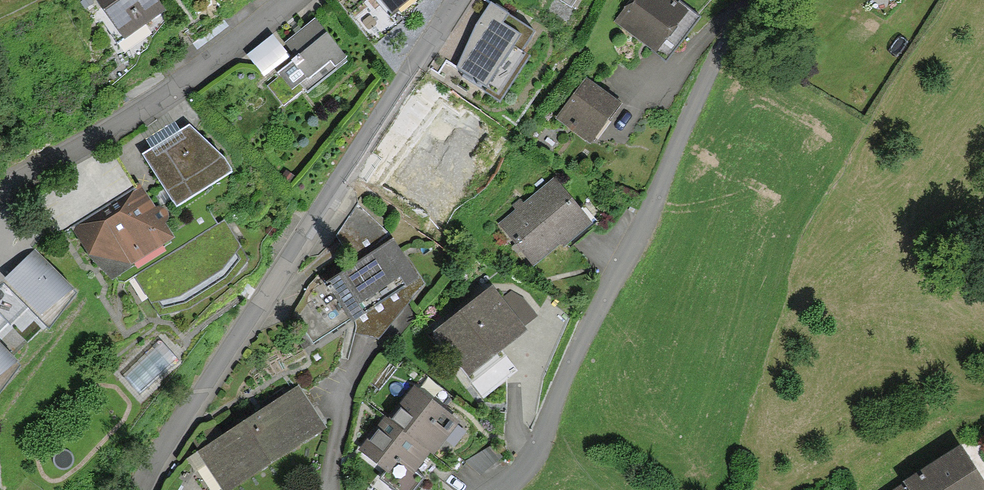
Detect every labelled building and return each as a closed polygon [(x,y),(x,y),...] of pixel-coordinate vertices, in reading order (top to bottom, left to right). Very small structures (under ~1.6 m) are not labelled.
[(123,35),(159,10),(152,0),(99,0),(123,35)] [(393,12),(409,0),(384,0),(393,12)] [(621,21),(667,57),(696,20),(670,0),(637,0),(621,21)] [(520,52),(532,34),(491,7),(452,67),(498,98),(526,57),(520,52)] [(299,60),(281,74),(294,90),(302,83),(309,92),(346,63),(314,23),(287,44),(299,60)] [(274,36),(247,55),(264,78),(291,60),(274,36)] [(587,85),(561,118),(589,140),(614,107),(587,85)] [(188,128),(145,156),(177,206),(229,173),(222,162),(188,128)] [(140,184),(70,227),(89,260),(112,283),(176,241),(166,225),(167,223),(169,221),(169,217),(167,213),(165,211),(162,209),(159,209),(156,209),(140,184)] [(555,186),(504,225),(534,264),(585,225),(555,186)] [(391,311),(410,300),(404,291),(419,281),(389,235),(321,277),(319,274),(308,286),(294,312),(306,332),(296,338),(304,351),(291,371),(299,384),(340,358),(348,361),(357,331),(357,326),(356,321),(367,314),(376,329),(395,318),(391,311)] [(37,256),(6,284),(50,331),(74,296),(37,256)] [(492,293),(438,336),(484,393),(513,370),(500,354),(525,334),(492,293)] [(19,367),(0,347),(0,393),(19,367)] [(197,453),(200,458),(181,489),(235,489),(326,429),(299,387),(197,453)] [(390,423),(430,453),(433,455),(458,423),(415,390),(390,423)] [(430,453),(390,423),(386,420),(362,452),(388,471),(381,480),(394,489),(413,489),(424,476),(417,471),(430,453)] [(961,451),(898,489),(983,489),(983,488),(961,451)]
